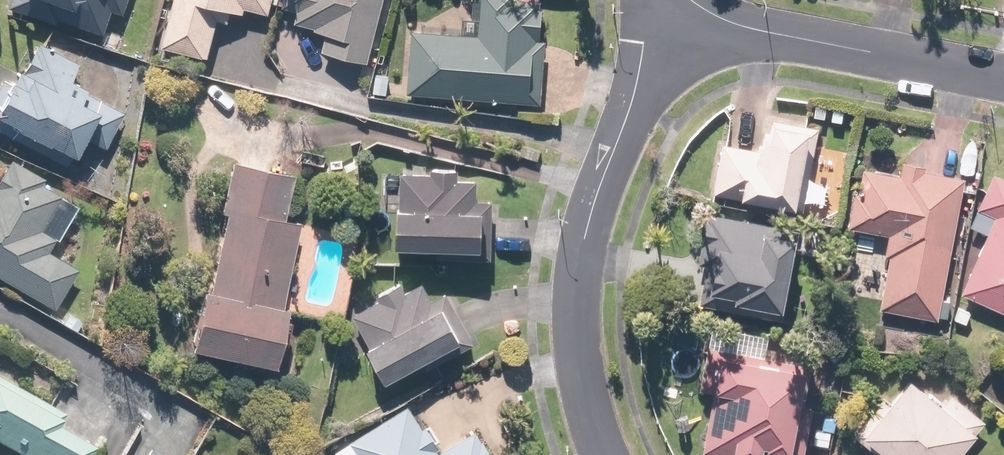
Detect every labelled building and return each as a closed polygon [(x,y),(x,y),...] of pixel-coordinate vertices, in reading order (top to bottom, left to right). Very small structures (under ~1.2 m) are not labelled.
[(6,10),(53,28),(56,19),(99,35),(108,12),(117,16),(123,0),(9,0),(6,10)] [(159,49),(205,61),(215,22),(227,25),(229,16),(243,20),(245,14),(267,20),(272,0),(171,0),(159,49)] [(368,68),(383,0),(283,0),(282,7),(295,10),(291,29),(328,38),(324,58),(368,68)] [(404,21),(399,97),(542,106),(546,42),(537,42),(540,2),(530,2),(530,0),(477,0),(476,20),(463,19),(462,34),(422,32),(423,22),(404,21)] [(0,82),(0,131),(63,164),(73,146),(101,160),(125,113),(66,83),(74,67),(30,44),(14,73),(7,70),(0,82)] [(809,180),(818,129),(763,120),(757,152),(719,145),(709,203),(800,219),(803,204),(824,208),(828,184),(809,180)] [(52,313),(76,270),(49,255),(76,207),(37,185),(41,177),(4,156),(0,163),(0,283),(52,313)] [(876,314),(938,324),(939,319),(947,321),(950,302),(940,300),(960,177),(925,171),(926,164),(901,160),(899,176),(861,170),(857,192),(852,192),(846,228),(858,230),(847,296),(878,301),(876,314)] [(291,172),(228,162),(207,293),(195,291),(185,353),(208,356),(207,365),(227,368),(228,362),(272,369),(295,221),(283,219),(291,172)] [(458,172),(399,170),(397,211),(393,211),(391,249),(479,254),(480,230),(493,230),(494,202),(477,201),(478,184),(457,183),(458,172)] [(973,211),(978,213),(946,290),(1003,315),(1003,180),(989,173),(973,211)] [(782,323),(795,232),(700,218),(693,265),(706,267),(700,310),(782,323)] [(374,303),(350,316),(366,347),(361,350),(381,387),(473,338),(448,291),(430,301),(422,286),(404,296),(398,285),(372,299),(374,303)] [(704,346),(695,389),(712,392),(699,452),(713,454),(759,454),(761,449),(763,449),(763,452),(779,454),(788,454),(806,367),(704,346)] [(0,380),(0,447),(16,454),(88,454),(94,444),(53,423),(60,410),(0,380)] [(982,422),(947,396),(940,405),(906,380),(889,402),(878,394),(847,434),(874,454),(957,454),(982,422)] [(476,433),(441,453),(426,427),(421,429),(408,406),(333,448),(336,454),(489,454),(476,433)]
